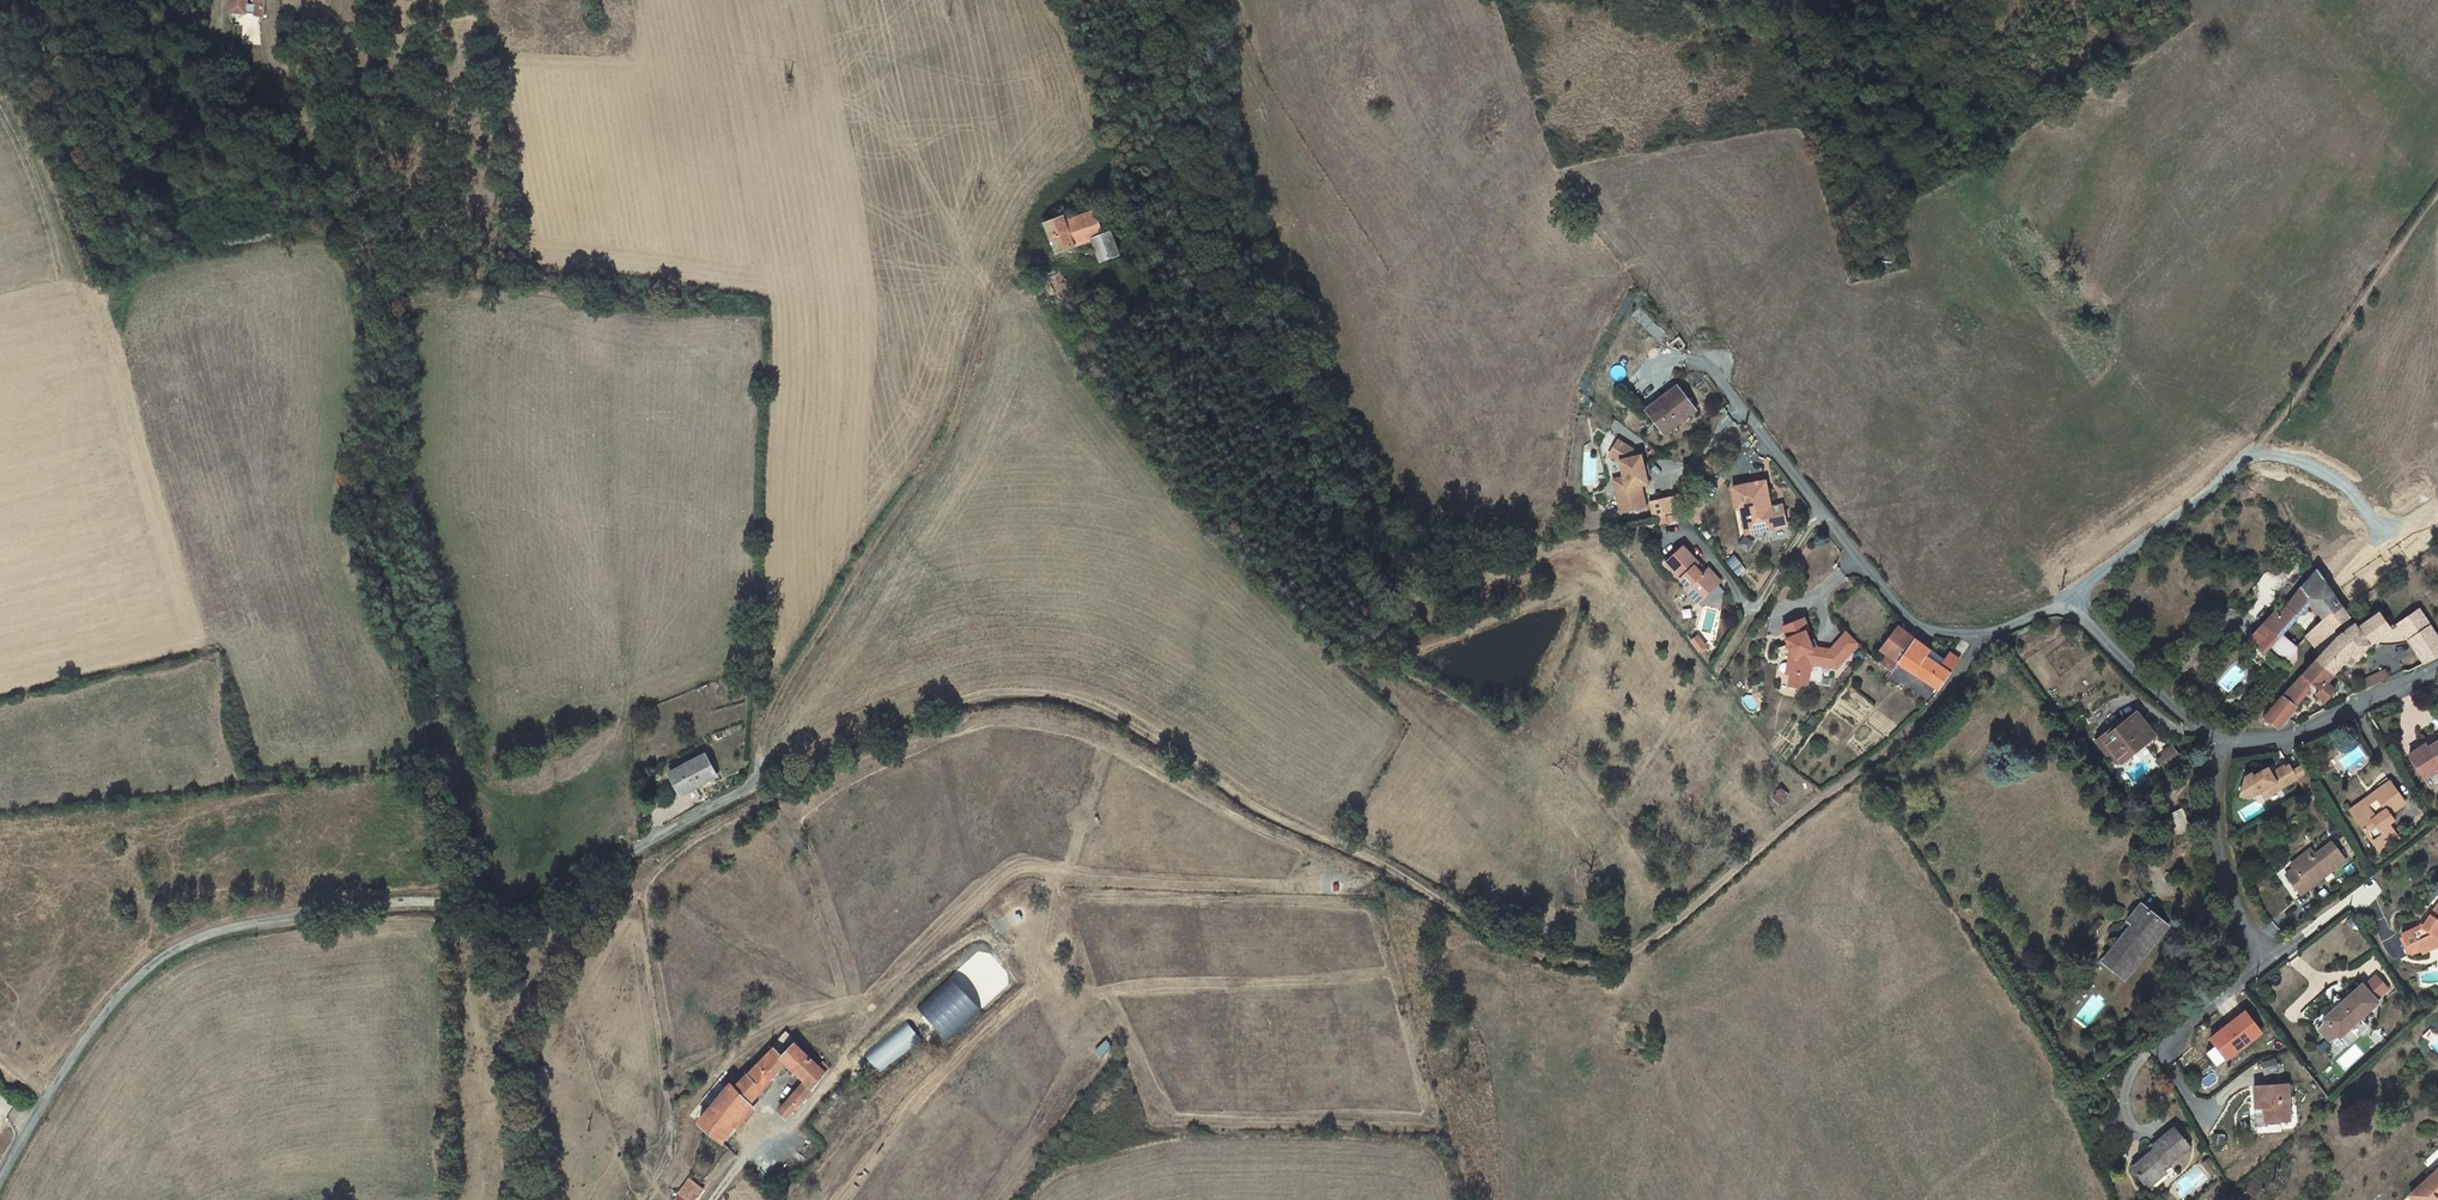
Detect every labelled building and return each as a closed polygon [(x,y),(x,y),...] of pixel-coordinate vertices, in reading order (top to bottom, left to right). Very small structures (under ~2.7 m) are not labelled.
[(231,11),(245,13),(246,9),(246,0),(232,0),(231,11)] [(264,16),(265,0),(246,0),(246,9),(255,11),(255,14),(264,16)] [(1119,255),(1102,209),(1075,218),(1065,222),(1064,217),(1045,224),(1057,254),(1086,243),(1089,252),(1096,249),(1101,262),(1119,255)] [(1119,259),(1124,273),(1134,270),(1130,255),(1121,259),(1119,259)] [(1037,276),(1046,301),(1063,295),(1071,292),(1063,267),(1037,276)] [(1659,343),(1667,337),(1655,322),(1647,327),(1659,343)] [(1646,410),(1665,434),(1696,411),(1677,386),(1646,410)] [(1645,474),(1643,466),(1641,456),(1634,458),(1633,449),(1619,441),(1610,455),(1620,462),(1624,478),(1613,480),(1620,512),(1645,507),(1640,486),(1647,484),(1645,474)] [(1733,488),(1736,509),(1742,508),(1746,508),(1750,533),(1765,530),(1765,525),(1773,524),(1766,481),(1733,488)] [(1746,508),(1742,508),(1746,533),(1750,533),(1746,508)] [(1687,590),(1699,603),(1706,597),(1722,582),(1709,568),(1705,572),(1697,564),(1699,563),(1684,547),(1666,563),(1690,588),(1687,590)] [(2319,613),(2323,620),(2325,618),(2340,603),(2318,572),(2279,616),(2273,612),(2263,625),(2248,644),(2262,655),(2268,648),(2292,668),(2297,661),(2298,649),(2280,633),(2306,603),(2309,599),(2319,613)] [(2319,613),(2309,599),(2306,603),(2315,616),(2319,613)] [(2358,629),(2344,609),(2340,603),(2325,618),(2339,635),(2321,654),(2316,660),(2333,674),(2350,654),(2358,660),(2372,644),(2391,630),(2380,614),(2358,629)] [(2419,610),(2398,625),(2408,640),(2430,626),(2419,610)] [(2339,635),(2325,618),(2323,620),(2307,637),(2321,654),(2339,635)] [(1788,640),(1790,644),(1792,650),(1795,656),(1793,673),(1792,683),(1809,686),(1814,651),(1813,650),(1809,642),(1806,633),(1809,631),(1805,620),(1785,628),(1789,639),(1788,640)] [(2430,626),(2408,640),(2417,652),(2424,663),(2437,656),(2437,638),(2430,626)] [(1887,655),(1899,663),(1916,640),(1903,630),(1886,654),(1887,655)] [(1700,635),(1692,641),(1701,652),(1708,647),(1700,635)] [(1944,660),(1916,640),(1899,663),(1928,682),(1932,676),(1943,684),(1960,660),(1952,653),(1942,667),(1941,666),(1944,660)] [(1892,673),(1899,663),(1887,655),(1881,664),(1892,673)] [(2333,674),(2316,660),(2275,705),(2263,719),(2279,730),(2280,729),(2285,723),(2290,717),(2290,716),(2298,706),(2294,703),(2310,682),(2320,689),(2316,694),(2326,702),(2333,693),(2333,692),(2336,689),(2335,688),(2338,684),(2330,678),(2333,674)] [(2364,680),(2367,688),(2390,678),(2386,669),(2364,680)] [(1928,682),(1939,690),(1943,684),(1932,676),(1928,682)] [(2122,763),(2155,735),(2137,712),(2102,740),(2099,740),(2096,742),(2107,756),(2113,752),(2122,763)] [(2414,761),(2426,781),(2437,773),(2437,743),(2429,748),(2427,745),(2420,749),(2424,755),(2414,761)] [(2165,755),(2157,761),(2161,767),(2178,754),(2172,746),(2163,753),(2165,755)] [(2420,749),(2410,756),(2414,761),(2424,755),(2420,749)] [(670,774),(681,795),(716,776),(705,755),(670,774)] [(2283,764),(2292,780),(2296,777),(2292,770),(2287,762),(2283,764)] [(2296,777),(2308,770),(2303,763),(2292,770),(2296,777)] [(2275,782),(2279,788),(2292,780),(2283,764),(2270,772),(2267,767),(2252,776),(2250,772),(2244,776),(2240,796),(2249,798),(2261,790),(2275,782)] [(2279,788),(2275,782),(2261,790),(2265,797),(2279,788)] [(2386,790),(2392,785),(2390,782),(2383,786),(2386,790)] [(2390,815),(2406,804),(2392,785),(2386,790),(2383,786),(2374,794),(2377,799),(2354,816),(2368,834),(2378,827),(2384,835),(2375,842),(2379,849),(2397,836),(2389,825),(2394,822),(2390,815)] [(1782,789),(1774,798),(1781,804),(1789,795),(1782,789)] [(2374,794),(2350,811),(2354,816),(2377,799),(2374,794)] [(2179,836),(2192,829),(2183,810),(2169,817),(2179,836)] [(2345,861),(2332,843),(2315,856),(2306,862),(2305,861),(2293,870),(2286,875),(2302,895),(2345,861)] [(2290,866),(2293,870),(2305,861),(2306,862),(2315,856),(2311,850),(2290,866)] [(2126,980),(2126,979),(2169,927),(2141,904),(2128,921),(2132,924),(2140,931),(2126,949),(2118,942),(2103,962),(2126,980)] [(2427,920),(2425,924),(2423,926),(2402,935),(2411,954),(2421,949),(2423,953),(2437,945),(2437,911),(2434,916),(2431,914),(2427,920)] [(2140,931),(2132,924),(2118,942),(2126,949),(2140,931)] [(2388,992),(2376,978),(2365,988),(2377,1001),(2388,992)] [(2340,1039),(2379,1004),(2377,1001),(2365,988),(2362,985),(2344,1001),(2347,1005),(2340,1011),(2337,1007),(2323,1020),(2325,1022),(2319,1029),(2319,1030),(2331,1042),(2339,1038),(2340,1039)] [(2347,1005),(2344,1001),(2337,1007),(2340,1011),(2347,1005)] [(2205,1036),(2224,1060),(2260,1033),(2242,1008),(2205,1036)] [(2151,1027),(2147,1021),(2140,1026),(2144,1032),(2151,1027)] [(795,1044),(787,1036),(774,1049),(782,1057),(795,1044)] [(782,1057),(774,1049),(735,1088),(731,1084),(713,1105),(712,1106),(733,1124),(785,1063),(804,1082),(779,1112),(787,1118),(797,1106),(798,1107),(825,1073),(818,1067),(795,1044),(782,1057)] [(829,1069),(822,1062),(818,1067),(825,1073),(829,1069)] [(2281,1072),(2279,1065),(2264,1069),(2265,1076),(2281,1072)] [(2291,1121),(2289,1093),(2289,1087),(2289,1085),(2254,1086),(2258,1127),(2266,1126),(2266,1122),(2291,1121)] [(733,1124),(712,1106),(698,1123),(719,1140),(733,1124)] [(2156,1150),(2134,1171),(2147,1186),(2190,1147),(2175,1129),(2154,1148),(2156,1150)] [(2415,1199),(2437,1199),(2437,1178),(2415,1199)] [(691,1180),(679,1194),(687,1199),(696,1199),(704,1190),(691,1180)]
